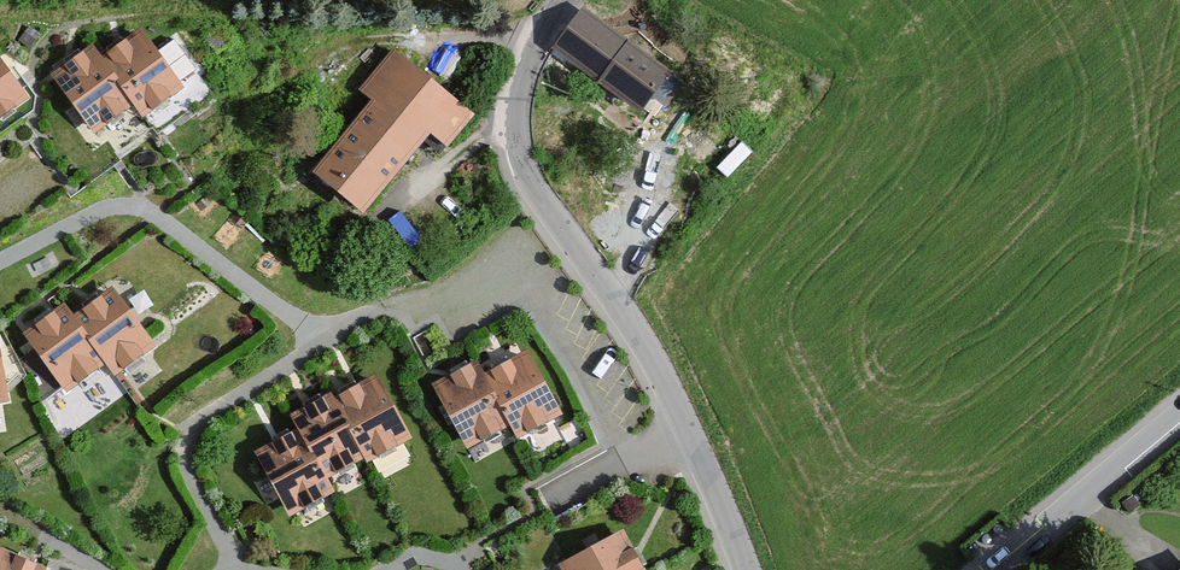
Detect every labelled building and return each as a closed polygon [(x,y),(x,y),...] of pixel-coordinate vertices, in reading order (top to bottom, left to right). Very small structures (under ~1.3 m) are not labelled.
[(664,75),(575,8),(546,46),(635,114),(664,75)] [(81,41),(40,69),(81,129),(117,103),(128,118),(171,89),(131,30),(92,57),(81,41)] [(467,114),(389,50),(354,91),(364,101),(300,173),(350,213),(421,135),(438,148),(467,114)] [(17,94),(0,70),(0,106),(17,94)] [(57,303),(15,332),(56,391),(93,366),(103,381),(147,351),(106,293),(68,319),(57,303)] [(470,357),(426,381),(461,444),(500,422),(509,438),(555,412),(520,350),(479,373),(470,357)] [(294,431),(253,454),(283,515),(328,491),(322,477),(407,435),(374,375),(286,417),(294,431)] [(554,565),(557,569),(643,569),(620,529),(554,565)] [(0,554),(0,569),(38,569),(0,554)]
